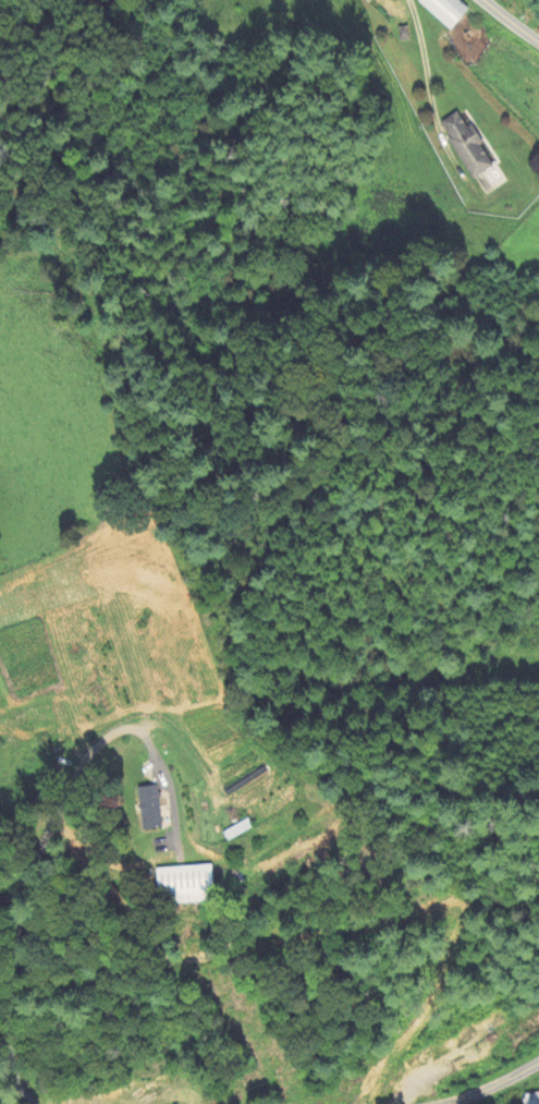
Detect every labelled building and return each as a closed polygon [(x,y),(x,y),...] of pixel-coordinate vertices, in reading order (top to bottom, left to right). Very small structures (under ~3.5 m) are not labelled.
[(458,0),(418,0),(418,1),(450,31),(469,11),(458,0)] [(439,124),(473,179),(495,165),(470,126),(467,128),(458,113),(439,124)] [(496,181),(502,175),(492,166),(476,182),(488,193),(498,183),(496,181)] [(139,788),(141,830),(160,829),(158,787),(139,788)] [(254,829),(249,820),(223,833),(228,842),(254,829)] [(158,905),(213,903),(212,866),(156,868),(158,905)]
